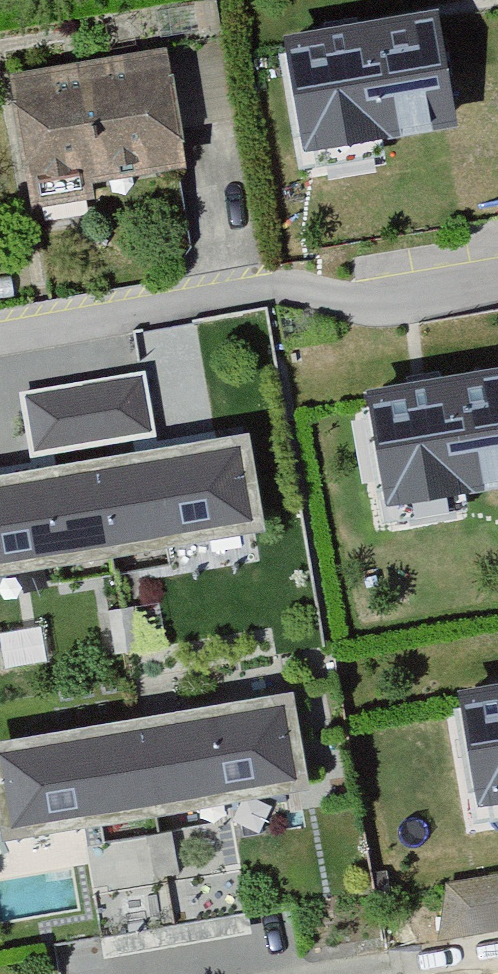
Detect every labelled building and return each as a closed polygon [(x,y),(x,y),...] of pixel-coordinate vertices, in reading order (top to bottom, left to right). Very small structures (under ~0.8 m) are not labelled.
[(341,30),(284,41),(303,146),(458,119),(441,15),(341,30)] [(9,75),(29,198),(180,168),(164,50),(106,58),(9,75)] [(141,368),(22,391),(33,468),(154,447),(141,368)] [(365,393),(382,489),(385,505),(497,487),(497,369),(420,382),(365,393)] [(263,524),(246,429),(201,437),(154,447),(33,468),(0,474),(0,572),(263,524)] [(0,633),(0,650),(3,668),(48,661),(42,625),(0,633)] [(452,697),(469,802),(497,797),(497,690),(452,697)] [(11,847),(84,833),(227,805),(321,786),(302,691),(0,749),(0,792),(11,847)] [(241,871),(95,897),(105,957),(251,931),(241,871)]
